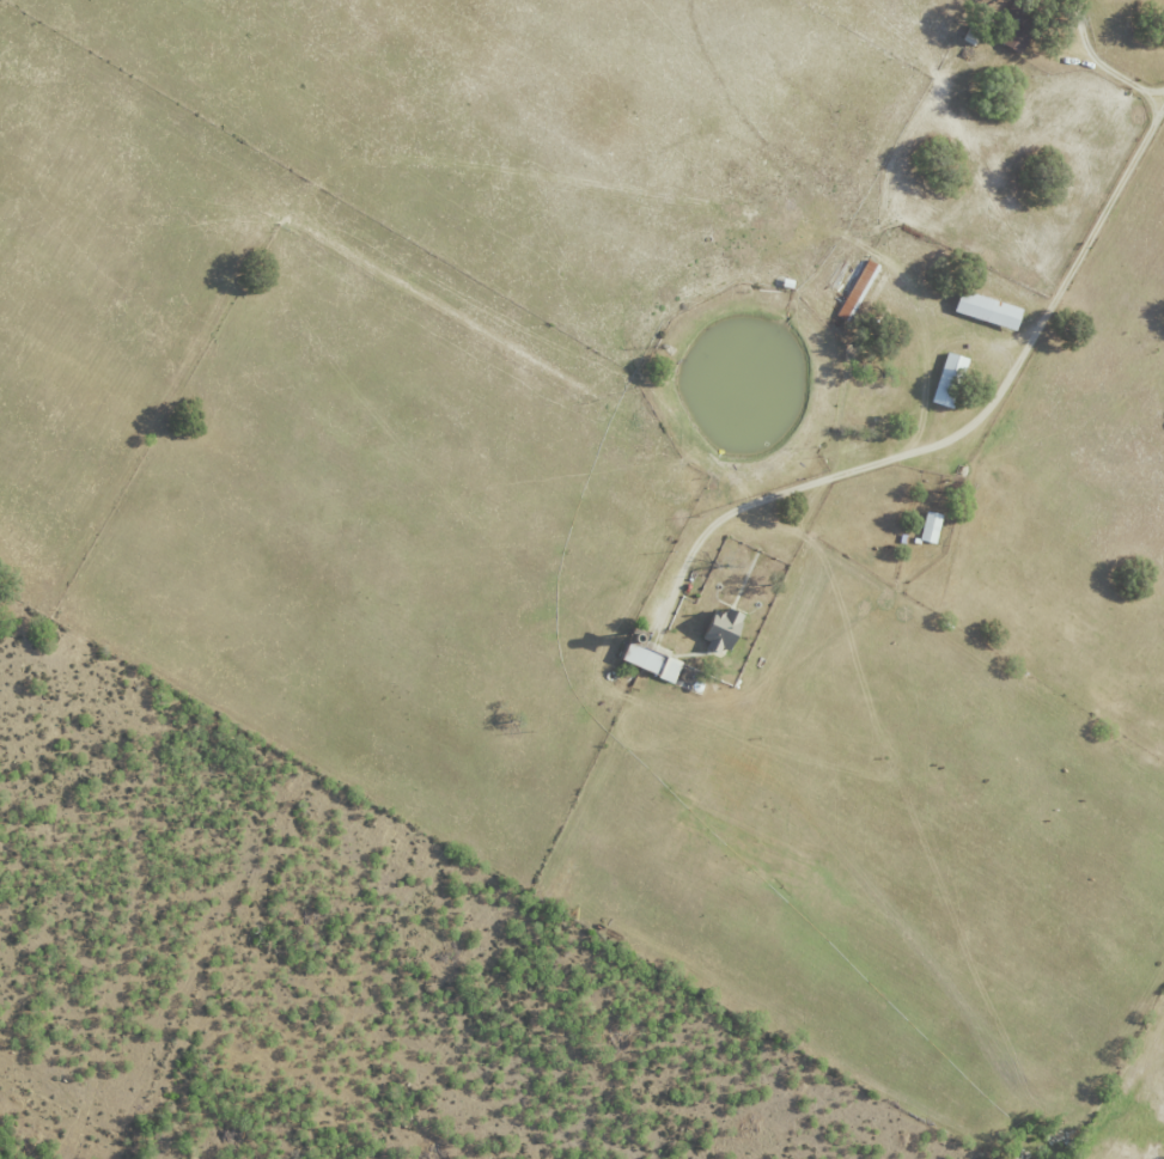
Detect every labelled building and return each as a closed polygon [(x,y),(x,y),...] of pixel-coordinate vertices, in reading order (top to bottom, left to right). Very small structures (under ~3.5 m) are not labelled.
[(841,316),(853,321),(881,263),(869,257),(841,316)] [(958,311),(1020,330),(1027,308),(965,289),(958,311)] [(933,402),(955,409),(972,359),(951,351),(933,402)] [(945,514),(928,511),(921,540),(937,544),(945,514)] [(717,609),(708,646),(738,653),(748,612),(730,608),(729,612),(717,609)]
